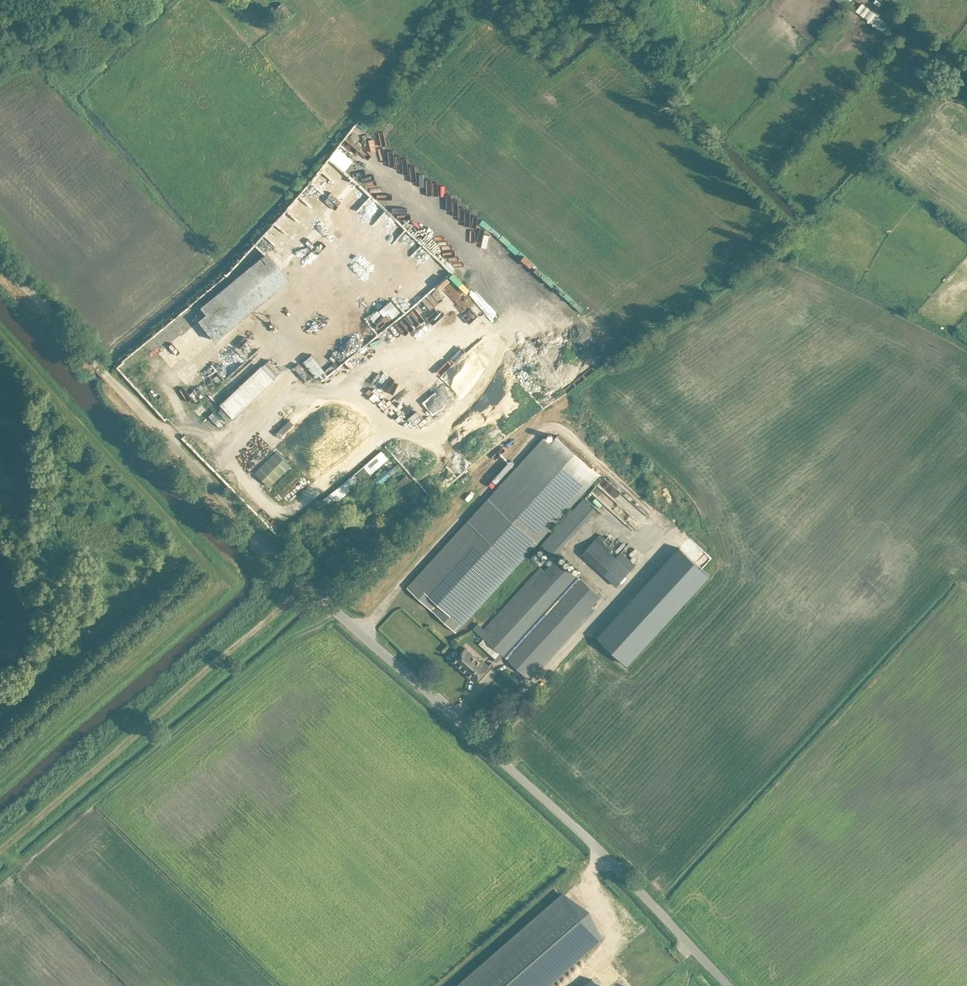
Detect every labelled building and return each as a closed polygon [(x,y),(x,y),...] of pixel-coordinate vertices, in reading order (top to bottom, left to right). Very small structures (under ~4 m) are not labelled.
[(895,30),(862,2),(855,10),(889,38),(895,30)] [(276,261),(285,254),(278,245),(269,252),(276,261)] [(351,247),(338,247),(338,257),(351,257),(351,247)] [(197,320),(213,340),(286,280),(274,264),(264,253),(199,307),(204,314),(197,320)] [(396,294),(378,310),(387,321),(406,305),(396,294)] [(303,360),(316,376),(323,371),(311,355),(303,360)] [(209,376),(217,385),(234,370),(225,360),(209,376)] [(261,366),(220,404),(232,418),(273,379),(273,378),(280,372),(269,360),(262,367),(261,366)] [(346,399),(340,404),(343,409),(350,404),(346,399)] [(269,422),(256,435),(264,443),(277,431),(269,422)] [(544,437),(407,587),(456,631),(600,474),(557,436),(551,443),(544,437)] [(291,465),(277,451),(255,472),(270,487),(291,465)] [(333,501),(359,479),(362,483),(372,475),(365,467),(329,497),(333,501)] [(584,497),(541,544),(554,556),(597,509),(584,497)] [(596,539),(582,554),(616,585),(630,571),(616,558),(607,549),(609,546),(604,541),(606,537),(602,533),(596,539)] [(680,547),(597,637),(627,664),(710,575),(680,547)] [(478,623),(474,627),(484,637),(495,647),(501,652),(504,655),(530,679),(594,609),(591,606),(600,596),(558,557),(545,571),(540,566),(484,628),(478,623)] [(466,647),(460,654),(453,661),(475,681),(489,666),(483,660),(482,662),(466,647)] [(489,654),(496,657),(498,651),(492,648),(489,654)] [(501,652),(496,658),(499,661),(504,655),(501,652)] [(456,985),(545,985),(602,936),(563,891),(456,985)]
